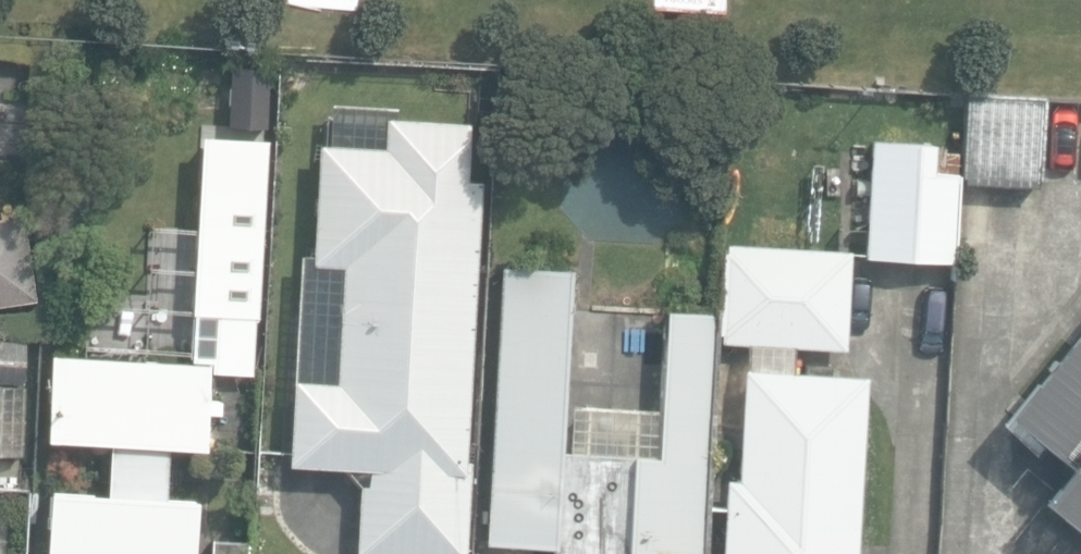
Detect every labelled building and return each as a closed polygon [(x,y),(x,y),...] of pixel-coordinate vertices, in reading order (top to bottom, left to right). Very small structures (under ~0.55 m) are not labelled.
[(1037,95),(958,90),(954,180),(1033,185),(1037,95)] [(347,553),(375,553),(459,553),(464,457),(457,456),(473,178),(458,178),(462,120),(376,115),(375,145),(309,141),(302,263),(333,265),(327,379),(284,376),(279,463),(340,467),(351,483),(347,553)] [(190,133),(180,311),(184,311),(180,359),(203,360),(203,370),(246,373),(248,318),(250,318),(262,137),(190,133)] [(929,141),(864,138),(859,254),(947,258),(951,170),(928,169),(929,141)] [(0,215),(0,304),(31,299),(18,213),(0,215)] [(709,553),(847,553),(858,372),(787,368),(789,344),(840,347),(846,247),(808,245),(810,217),(749,213),(747,243),(719,242),(713,339),(742,341),(740,366),(735,366),(728,476),(713,475),(709,553)] [(623,548),(640,550),(639,553),(664,553),(664,552),(689,553),(706,308),(656,305),(652,405),(556,401),(564,267),(493,263),(478,542),(544,545),(543,553),(622,553),(623,548)] [(1007,417),(1075,469),(1041,505),(1080,534),(1080,328),(1007,417)] [(19,381),(21,340),(0,339),(0,380),(19,381)] [(36,553),(41,553),(188,553),(189,495),(156,493),(159,445),(196,447),(199,412),(219,413),(219,397),(200,396),(203,370),(203,360),(180,359),(41,352),(35,436),(101,441),(97,492),(39,488),(36,553)] [(0,383),(0,454),(18,454),(19,384),(0,383)]
